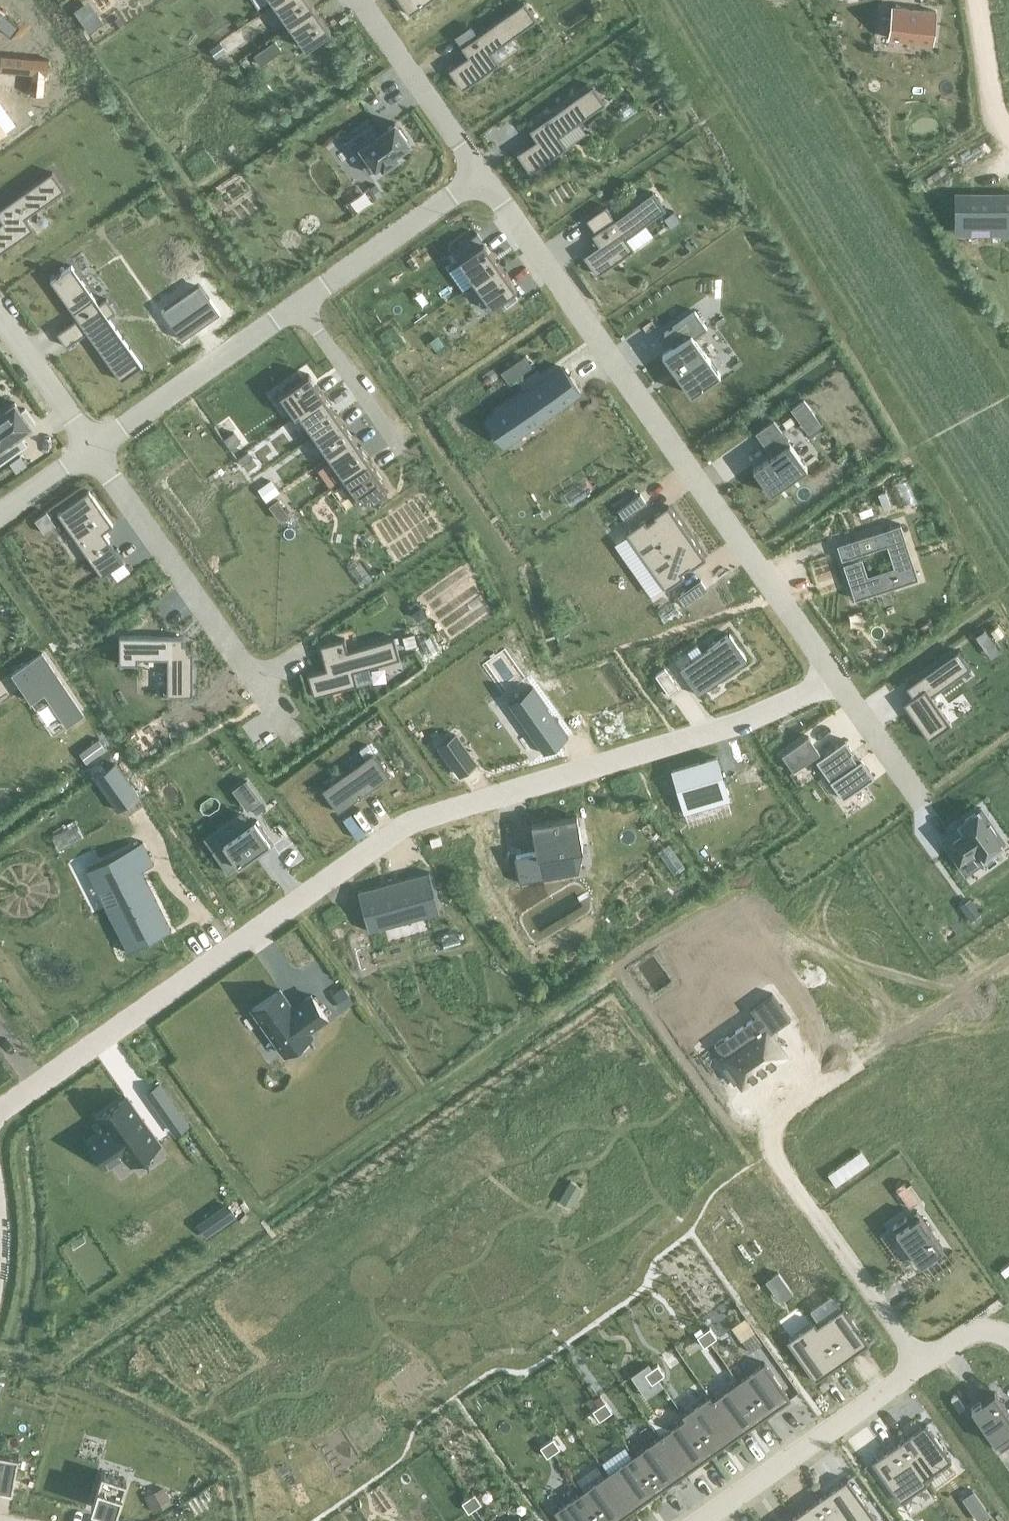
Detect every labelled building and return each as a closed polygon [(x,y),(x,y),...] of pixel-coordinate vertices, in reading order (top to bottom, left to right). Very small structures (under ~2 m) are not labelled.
[(274,3),(289,24),(314,7),(310,0),(279,0),(274,3)] [(410,14),(429,0),(400,0),(410,14)] [(468,56),(449,69),(462,89),(499,63),(491,51),(537,19),(524,1),(461,46),(468,56)] [(895,4),(891,36),(935,41),(939,9),(895,4)] [(11,36),(20,25),(5,12),(6,10),(0,6),(0,26),(11,36)] [(314,7),(289,24),(306,48),(331,30),(314,7)] [(97,11),(83,22),(89,31),(103,21),(97,11)] [(275,41),(254,56),(261,65),(282,50),(275,41)] [(220,42),(210,50),(216,58),(227,50),(220,42)] [(32,73),(30,93),(43,94),(45,74),(48,74),(49,58),(1,54),(1,55),(2,55),(1,69),(0,69),(0,70),(32,73)] [(536,139),(517,153),(531,172),(568,146),(560,135),(605,103),(593,85),(530,129),(536,139)] [(366,125),(345,140),(367,172),(380,163),(383,167),(397,157),(395,153),(410,142),(395,121),(374,136),(366,125)] [(955,165),(943,172),(950,184),(962,177),(955,165)] [(0,223),(0,252),(34,228),(26,217),(65,189),(52,171),(0,208),(0,217),(3,221),(0,223)] [(382,193),(375,184),(370,187),(377,197),(382,193)] [(599,244),(584,255),(597,274),(634,248),(626,237),(666,209),(653,191),(613,219),(605,208),(587,220),(595,232),(592,234),(599,244)] [(955,193),(955,225),(1008,225),(1008,193),(955,193)] [(484,241),(477,232),(452,250),(458,259),(484,241)] [(484,241),(458,259),(475,283),(500,265),(484,241)] [(56,275),(51,279),(74,312),(76,311),(80,316),(57,333),(67,346),(87,331),(122,380),(123,379),(121,375),(138,363),(140,367),(142,365),(108,317),(116,311),(107,298),(99,304),(71,265),(60,273),(59,272),(55,274),(56,275)] [(475,283),(471,285),(488,309),(517,288),(500,265),(475,283)] [(985,269),(977,274),(987,291),(996,286),(985,269)] [(502,299),(506,306),(518,298),(513,291),(502,299)] [(673,345),(662,352),(691,394),(720,373),(706,353),(695,337),(708,327),(695,310),(664,332),(673,345)] [(510,365),(501,371),(508,381),(517,375),(510,365)] [(522,393),(491,415),(509,441),(579,392),(561,366),(532,386),(535,389),(524,397),(522,393)] [(309,373),(280,394),(295,416),(299,414),(299,413),(324,395),(309,373)] [(324,395),(299,413),(299,414),(314,434),(339,416),(324,395)] [(802,398),(790,406),(800,421),(813,412),(802,398)] [(0,412),(0,463),(20,449),(12,438),(35,422),(25,408),(21,410),(15,401),(0,412)] [(339,416),(314,434),(329,455),(354,438),(339,416)] [(774,420),(755,433),(764,445),(783,432),(774,420)] [(233,431),(224,437),(231,447),(240,440),(233,431)] [(354,438),(329,455),(343,476),(344,477),(369,459),(354,438)] [(790,442),(754,468),(771,492),(807,467),(790,442)] [(248,452),(238,458),(242,465),(252,458),(248,452)] [(343,476),(339,479),(356,503),(369,494),(382,485),(386,483),(369,459),(344,477),(343,476)] [(271,480),(259,488),(266,499),(278,491),(271,480)] [(382,485),(369,494),(375,502),(388,493),(382,485)] [(60,511),(58,513),(69,529),(70,529),(79,541),(78,541),(88,556),(110,541),(103,531),(113,524),(89,490),(87,492),(89,495),(62,513),(60,511)] [(885,490),(878,492),(883,507),(891,504),(885,490)] [(639,493),(617,509),(624,518),(646,502),(639,493)] [(278,499),(270,504),(280,519),(288,513),(278,499)] [(644,519),(626,532),(646,560),(687,531),(669,505),(654,515),(655,517),(647,523),(644,519)] [(41,515),(35,519),(45,533),(50,529),(41,515)] [(901,523),(837,544),(842,559),(888,544),(895,566),(867,575),(861,557),(844,563),(855,599),(919,578),(901,523)] [(687,531),(646,560),(666,589),(684,576),(681,572),(690,566),(691,568),(706,558),(687,531)] [(110,541),(88,556),(102,576),(124,560),(110,541)] [(701,580),(678,595),(685,605),(708,589),(701,580)] [(422,606),(414,611),(419,618),(426,613),(422,606)] [(984,629),(976,635),(981,643),(990,636),(984,629)] [(415,633),(403,636),(406,647),(418,644),(415,633)] [(729,633),(680,668),(698,694),(747,660),(729,633)] [(184,635),(119,635),(119,663),(138,663),(138,657),(167,657),(167,693),(161,693),(161,695),(193,695),(193,650),(184,650),(184,635)] [(327,667),(308,673),(314,696),(357,684),(354,671),(400,658),(394,637),(349,649),(346,637),(321,644),(327,667)] [(913,696),(903,703),(929,740),(952,724),(931,695),(971,668),(958,650),(906,686),(913,696)] [(42,652),(12,672),(31,700),(44,691),(67,724),(83,713),(42,652)] [(665,666),(655,673),(669,693),(678,686),(665,666)] [(537,692),(513,709),(544,753),(545,753),(544,751),(566,735),(568,736),(569,736),(537,692)] [(808,733),(781,752),(793,769),(820,751),(808,733)] [(456,734),(439,745),(460,775),(477,763),(456,734)] [(79,753),(86,762),(105,748),(98,739),(79,753)] [(845,739),(816,760),(843,798),(874,776),(861,758),(856,762),(850,754),(854,751),(845,739)] [(374,752),(322,788),(338,811),(390,775),(374,752)] [(717,756),(672,770),(684,810),(729,797),(717,756)] [(115,762),(95,777),(118,809),(138,795),(115,762)] [(247,779),(233,789),(247,810),(261,800),(247,779)] [(963,825),(943,840),(960,863),(974,852),(982,863),(994,854),(991,849),(1005,840),(981,807),(961,822),(963,825)] [(515,855),(520,882),(522,882),(521,877),(573,868),(570,850),(583,848),(577,815),(532,823),(537,851),(515,855)] [(224,842),(212,850),(227,871),(270,841),(255,820),(239,831),(237,828),(222,839),(224,842)] [(143,841),(86,869),(87,870),(88,870),(91,876),(98,891),(112,884),(119,899),(106,906),(115,924),(114,924),(127,949),(127,950),(127,951),(160,935),(157,929),(165,925),(168,931),(172,929),(171,928),(170,928),(141,870),(154,863),(153,862),(143,842),(144,842),(143,841)] [(429,871),(358,890),(369,930),(440,912),(429,871)] [(345,986),(334,993),(345,1008),(355,1000),(345,986)] [(252,1008),(285,1054),(312,1034),(309,1030),(327,1017),(311,994),(293,1007),(280,988),(252,1008)] [(727,1062),(722,1066),(734,1082),(739,1078),(742,1083),(785,1053),(770,1032),(791,1017),(772,991),(750,1007),(756,1015),(725,1037),(734,1050),(724,1057),(727,1062)] [(108,1129),(90,1142),(106,1165),(124,1152),(131,1162),(159,1142),(126,1097),(98,1116),(108,1129)] [(181,1110),(169,1119),(177,1131),(190,1122),(181,1110)] [(916,1210),(893,1226),(920,1264),(943,1248),(916,1210)] [(779,1272),(767,1281),(778,1297),(791,1288),(779,1272)] [(842,1361),(869,1342),(843,1305),(817,1324),(816,1324),(842,1361)] [(815,1380),(842,1361),(816,1324),(817,1324),(814,1320),(786,1339),(815,1380)] [(694,1332),(704,1346),(710,1341),(704,1332),(701,1327),(694,1332)] [(704,1332),(710,1341),(717,1337),(710,1327),(704,1332)] [(753,1330),(742,1339),(750,1350),(762,1342),(753,1330)] [(763,1416),(790,1397),(764,1361),(737,1380),(763,1416)] [(657,1364),(651,1368),(658,1378),(665,1374),(657,1364)] [(651,1368),(645,1373),(652,1383),(658,1378),(651,1368)] [(737,1435),(763,1416),(737,1380),(712,1398),(711,1398),(737,1435)] [(591,1384),(587,1387),(593,1394),(597,1391),(591,1384)] [(971,1408),(1001,1449),(1008,1444),(1008,1412),(994,1392),(971,1408)] [(600,1394),(594,1398),(598,1405),(606,1415),(612,1410),(600,1394)] [(711,1453),(737,1435),(711,1398),(712,1398),(709,1394),(682,1413),(684,1417),(685,1416),(711,1453)] [(606,1415),(598,1405),(592,1409),(599,1420),(606,1415)] [(685,1472),(711,1453),(685,1416),(684,1417),(659,1435),(685,1472)] [(952,1460),(926,1424),(899,1443),(925,1479),(926,1479),(952,1460)] [(685,1472),(659,1435),(633,1453),(659,1490),(685,1472)] [(553,1438),(546,1442),(553,1452),(560,1447),(553,1438)] [(553,1452),(546,1442),(540,1446),(547,1456),(553,1452)] [(899,1443),(873,1462),(901,1502),(929,1483),(926,1479),(925,1479),(899,1443)] [(13,1490),(19,1455),(0,1452),(0,1488),(13,1490)] [(659,1490),(633,1453),(607,1472),(633,1508),(659,1490)] [(102,1472),(92,1506),(116,1514),(127,1480),(102,1472)] [(633,1508),(607,1472),(581,1490),(602,1520),(615,1520),(633,1508)] [(848,1479),(821,1498),(837,1520),(874,1520),(876,1520),(848,1479)] [(147,1498),(153,1511),(170,1502),(164,1489),(147,1498)] [(562,1520),(602,1520),(581,1490),(554,1509),(562,1520)] [(475,1493),(468,1498),(475,1508),(481,1503),(475,1493)] [(468,1498),(462,1502),(468,1512),(475,1508),(468,1498)] [(821,1498),(795,1516),(798,1520),(837,1520),(821,1498)] [(978,1520),(979,1520),(990,1513),(981,1500),(970,1509),(978,1520)]
